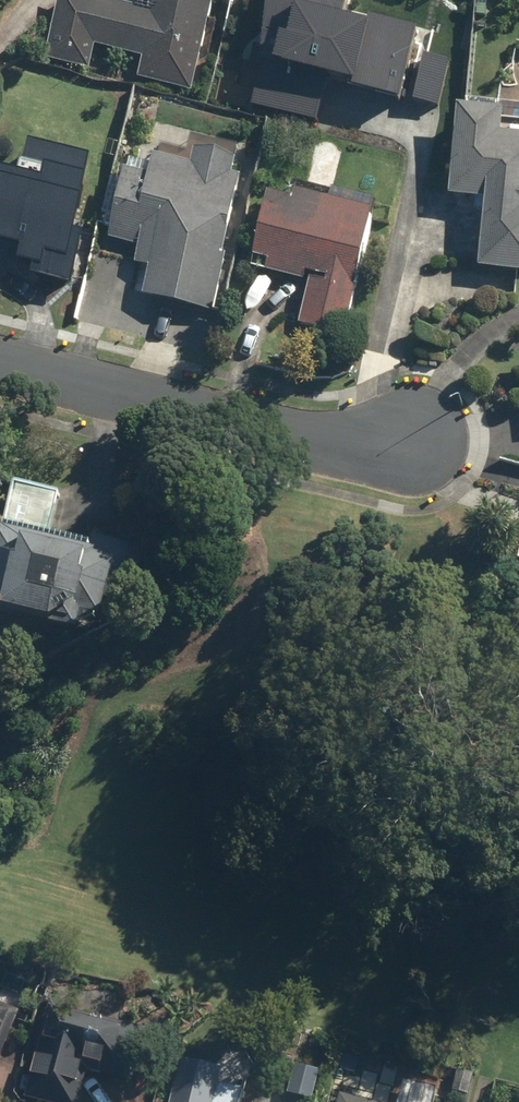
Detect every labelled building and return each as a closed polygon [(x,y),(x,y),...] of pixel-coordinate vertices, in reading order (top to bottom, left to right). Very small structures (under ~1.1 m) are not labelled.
[(101,0),(61,0),(47,56),(91,67),(96,46),(145,58),(140,77),(193,91),(217,0),(145,0),(143,11),(101,0)] [(254,12),(235,87),(327,110),(328,105),(384,119),(389,95),(410,101),(417,73),(396,67),(402,45),(377,39),(377,38),(377,37),(377,36),(376,35),(376,34),(376,33),(375,32),(375,31),(375,30),(374,29),(373,28),(373,27),(372,26),(372,25),(371,24),(370,24),(370,23),(369,22),(368,21),(367,20),(366,19),(365,19),(364,18),(363,18),(363,17),(362,17),(361,16),(360,16),(359,16),(358,15),(361,0),(297,0),(292,21),(254,12)] [(457,108),(452,196),(487,198),(484,268),(518,270),(518,138),(503,137),(504,111),(457,108)] [(25,248),(21,265),(37,268),(35,277),(74,288),(87,236),(79,234),(96,159),(30,142),(22,176),(0,170),(0,242),(25,248)] [(157,166),(130,160),(113,243),(138,248),(135,262),(152,266),(146,297),(218,312),(246,178),(235,176),(239,159),(196,150),(193,167),(159,160),(157,166)] [(377,208),(272,183),(251,270),(311,284),(302,321),(347,331),(377,208)] [(14,486),(6,529),(0,528),(0,614),(129,639),(146,553),(51,535),(59,495),(14,486)] [(0,1005),(0,1062),(1,1062),(20,1013),(0,1005)] [(52,1006),(26,1097),(42,1101),(80,1101),(89,1071),(132,1083),(146,1034),(52,1006)] [(180,1060),(172,1101),(245,1101),(247,1090),(221,1086),(224,1068),(180,1060)]
